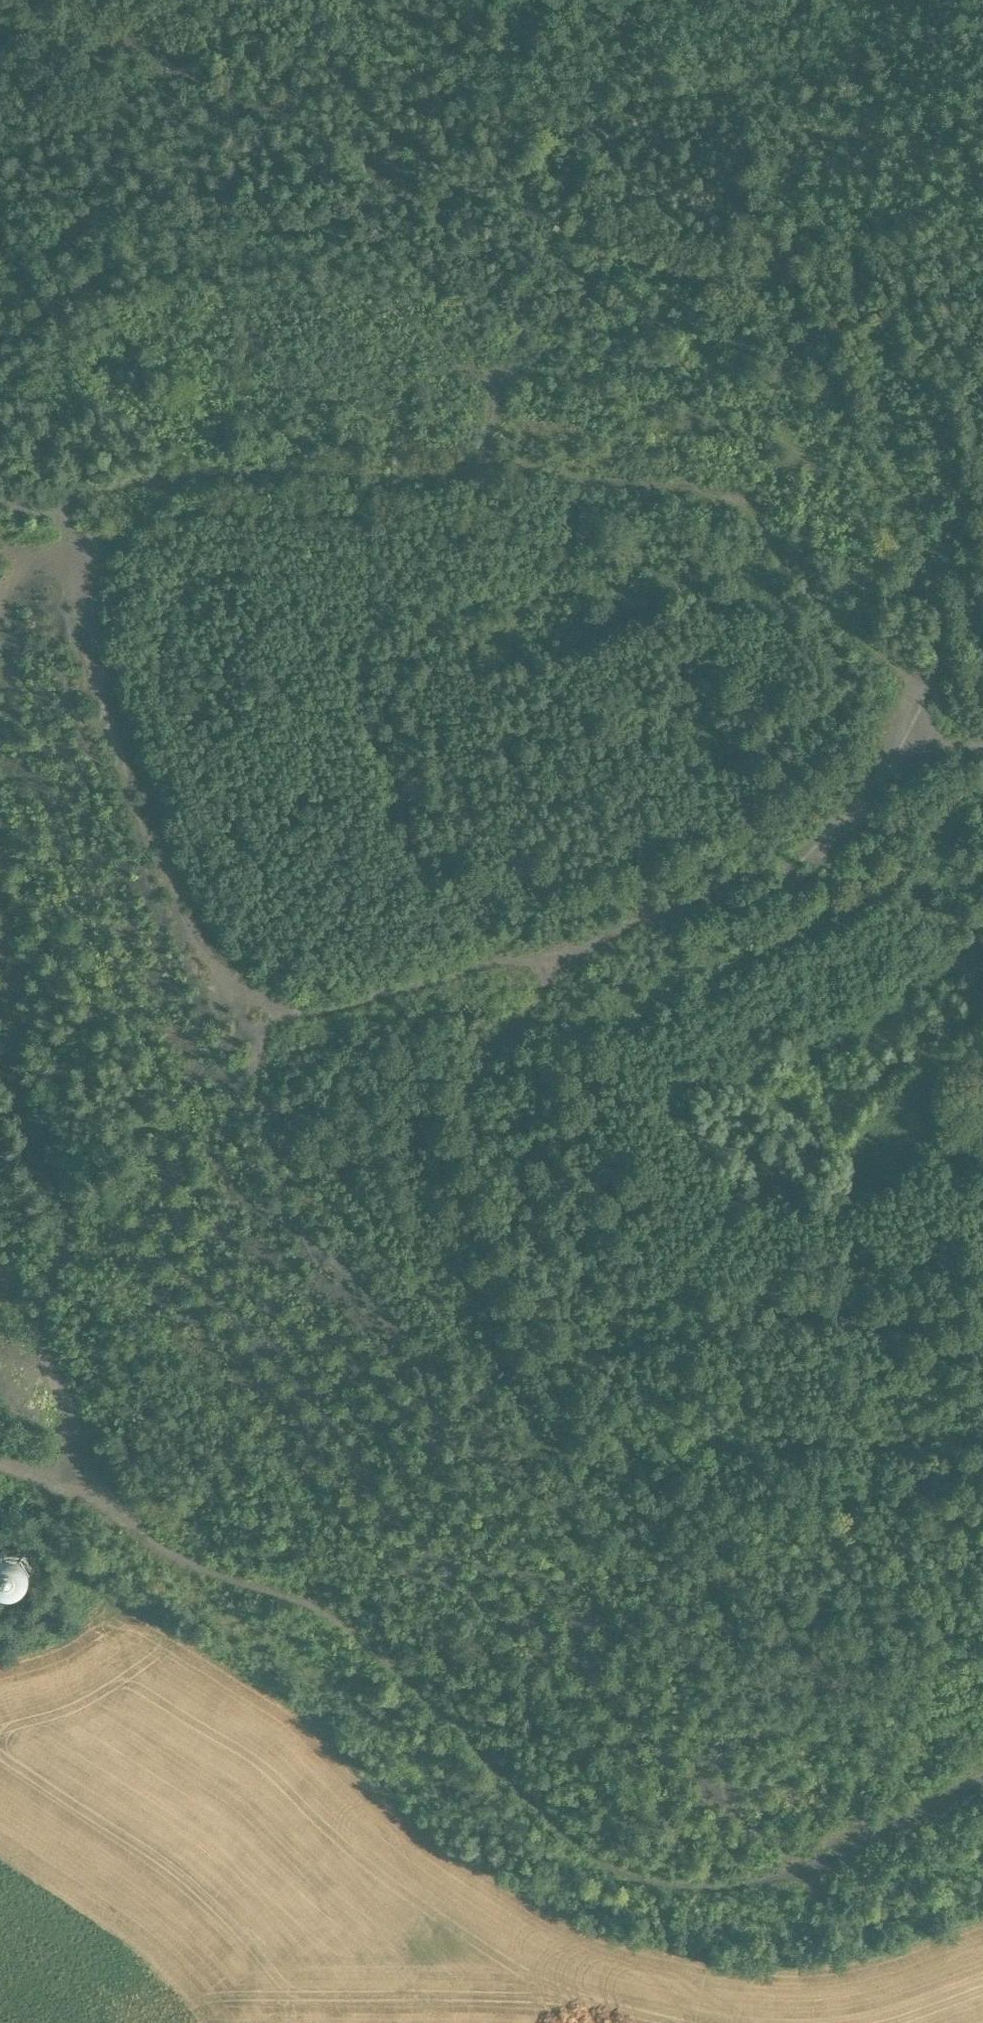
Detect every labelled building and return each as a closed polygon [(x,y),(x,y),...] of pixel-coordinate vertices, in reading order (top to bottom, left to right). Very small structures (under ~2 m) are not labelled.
[(42,1581),(44,1572),(42,1564),(37,1557),(30,1552),(22,1551),(14,1553),(7,1557),(2,1564),(0,1573),(2,1581),(7,1588),(14,1593),(22,1594),(31,1593),(38,1588),(42,1581)]
